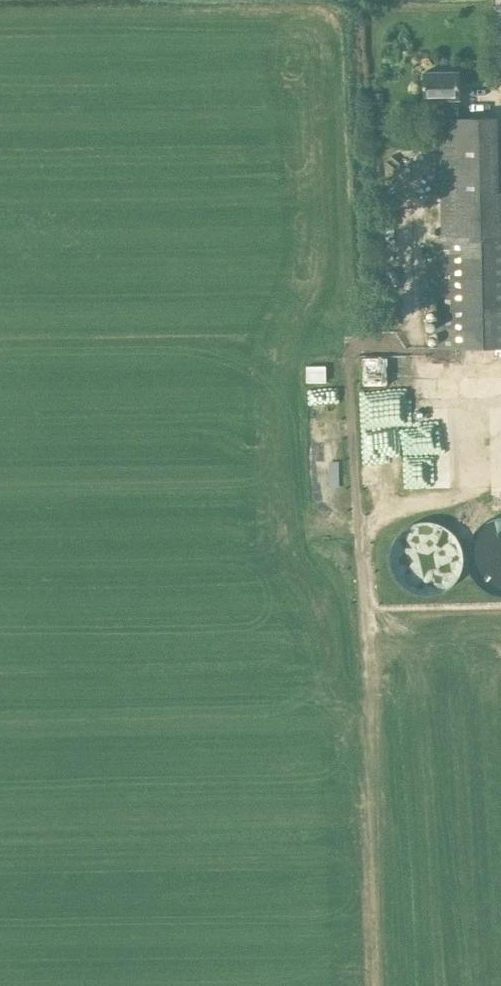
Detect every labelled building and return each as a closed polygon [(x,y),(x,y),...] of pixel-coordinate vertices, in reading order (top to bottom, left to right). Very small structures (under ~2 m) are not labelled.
[(425,72),(425,99),(444,99),(443,117),(432,117),(432,126),(440,127),(441,237),(436,237),(438,346),(500,347),(500,191),(499,117),(459,118),(459,99),(460,99),(460,71),(425,72)] [(307,363),(306,381),(327,381),(327,364),(307,363)] [(400,417),(360,417),(360,478),(402,477),(402,487),(420,487),(420,442),(432,442),(432,410),(400,411),(400,417)] [(406,520),(397,573),(453,583),(462,530),(406,520)] [(500,586),(500,520),(475,521),(478,587),(500,586)]
